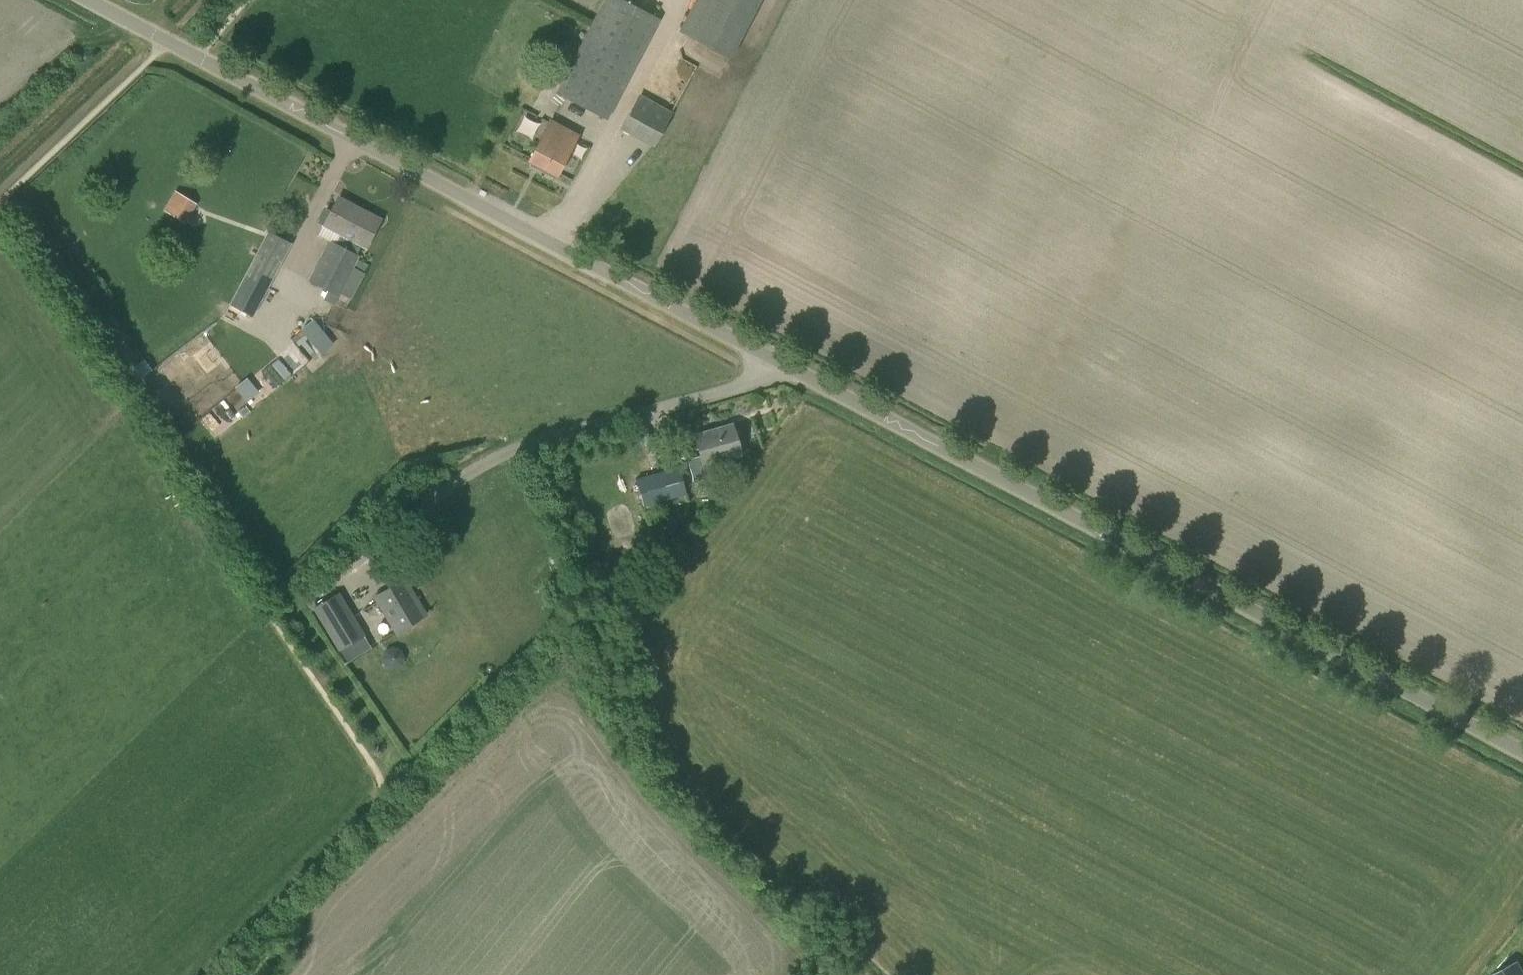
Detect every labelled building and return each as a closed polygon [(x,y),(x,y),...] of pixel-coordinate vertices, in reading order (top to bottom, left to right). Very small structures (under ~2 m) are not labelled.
[(657,17),(623,0),(607,0),(558,93),(605,117),(657,17)] [(691,36),(731,57),(761,0),(710,0),(691,36)] [(672,112),(639,94),(621,127),(654,146),(672,112)] [(556,174),(577,134),(549,120),(529,160),(556,174)] [(185,223),(197,204),(175,191),(163,209),(185,223)] [(366,247),(380,219),(338,197),(324,225),(340,234),(335,243),(328,240),(307,280),(338,296),(347,279),(358,285),(365,273),(363,272),(367,264),(358,259),(360,255),(356,254),(361,244),(366,247)] [(268,288),(291,243),(267,231),(244,275),(268,288)] [(314,358),(333,343),(314,318),(294,334),(314,358)] [(702,465),(741,454),(732,423),(693,434),(702,465)] [(642,508),(659,503),(658,502),(685,495),(678,466),(634,477),(642,508)] [(396,631),(424,614),(404,580),(376,597),(396,631)] [(365,635),(339,592),(316,605),(309,593),(301,597),(310,611),(313,609),(338,650),(365,635)] [(1518,961),(1492,974),(1522,974),(1522,970),(1518,961)]
